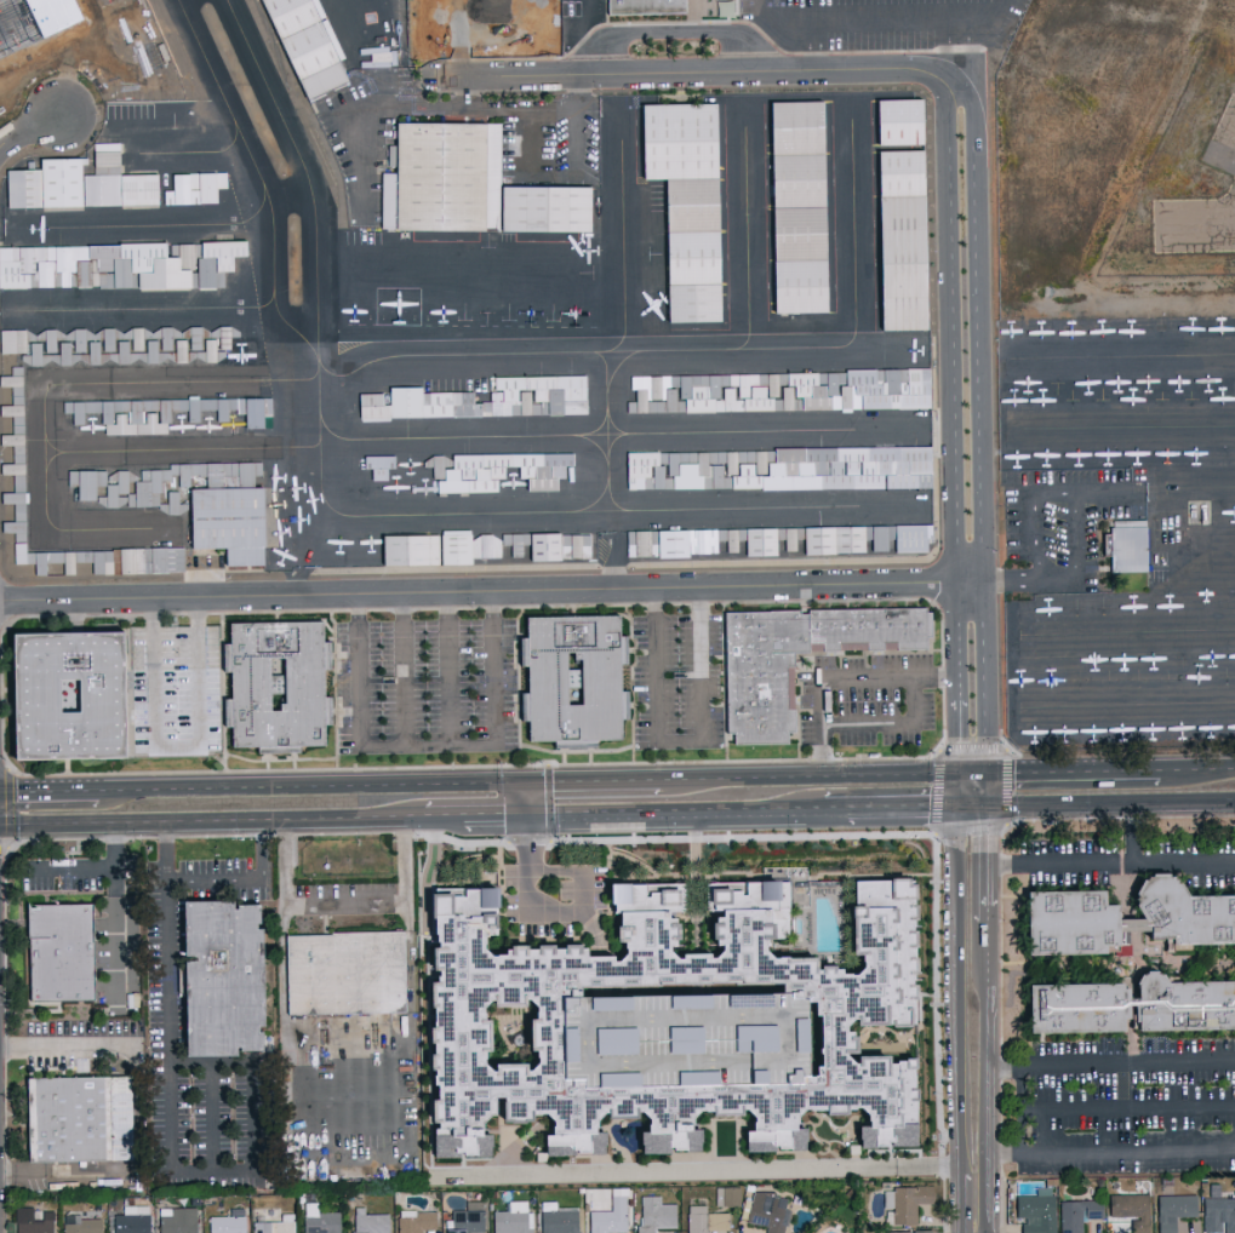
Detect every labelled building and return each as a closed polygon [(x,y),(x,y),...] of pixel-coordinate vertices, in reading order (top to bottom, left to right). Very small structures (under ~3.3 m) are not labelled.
[(1,19),(0,19),(0,26),(7,45),(29,37),(16,0),(0,0),(0,15),(1,19)] [(281,40),(262,0),(312,0),(321,21),(281,40)] [(608,16),(608,0),(686,0),(686,15),(608,16)] [(299,80),(341,62),(321,21),(281,40),(299,80)] [(880,147),(879,102),(922,101),(924,145),(880,147)] [(772,102),(772,153),(825,153),(824,102),(772,102)] [(642,104),(644,179),(667,179),(717,178),(716,103),(642,104)] [(381,230),(382,173),(398,174),(398,124),(549,126),(548,187),(591,188),(591,233),(381,230)] [(153,204),(152,173),(117,174),(116,145),(92,145),(92,148),(90,148),(91,174),(80,175),(81,205),(153,204)] [(772,153),(773,208),(827,207),(825,153),(772,153)] [(880,199),(880,153),(924,153),(925,197),(880,199)] [(161,204),(213,203),(213,188),(225,188),(224,172),(168,173),(168,190),(160,190),(161,204)] [(667,179),(668,231),(719,231),(717,178),(667,179)] [(882,329),(880,199),(925,197),(927,329),(882,329)] [(773,208),(774,262),(827,260),(827,207),(773,208)] [(668,285),(668,231),(719,231),(720,285),(668,285)] [(27,288),(27,272),(33,272),(33,287),(50,287),(50,279),(80,259),(93,259),(93,274),(84,259),(84,269),(76,269),(76,287),(128,286),(128,288),(184,288),(184,270),(191,265),(191,287),(211,287),(211,271),(227,271),(227,255),(241,255),(241,242),(167,242),(167,256),(161,256),(161,245),(0,245),(0,288),(27,288)] [(774,262),(774,315),(828,314),(827,260),(774,262)] [(668,285),(669,323),(720,323),(720,285),(668,285)] [(171,329),(70,329),(70,342),(57,342),(57,353),(38,353),(38,330),(0,330),(0,352),(21,353),(21,365),(171,365),(171,329)] [(931,408),(629,414),(628,377),(931,371),(931,408)] [(361,419),(361,395),(496,392),(496,378),(585,377),(585,415),(361,419)] [(226,398),(226,412),(241,411),(241,428),(260,428),(260,417),(270,417),(269,397),(226,398)] [(225,399),(62,400),(62,413),(70,413),(70,424),(83,424),(83,413),(100,412),(100,434),(165,434),(165,423),(171,423),(171,414),(185,414),(185,422),(197,422),(197,410),(214,410),(214,421),(225,421),(225,399)] [(0,435),(0,445),(11,445),(11,463),(0,464),(0,474),(12,474),(12,492),(0,492),(0,503),(13,503),(13,521),(0,521),(0,532),(14,532),(14,541),(23,541),(23,435),(0,435)] [(931,449),(628,452),(628,491),(931,489),(931,449)] [(390,455),(361,456),(361,468),(368,468),(368,480),(390,480),(390,455)] [(576,492),(574,455),(433,458),(434,494),(576,492)] [(106,469),(65,470),(66,486),(75,486),(75,500),(94,500),(94,486),(106,486),(106,469)] [(191,491),(191,549),(227,549),(227,568),(264,568),(263,489),(191,491)] [(1111,521),(1113,574),(1149,573),(1148,521),(1111,521)] [(926,556),(383,569),(384,538),(933,526),(934,547),(926,556)] [(181,547),(25,551),(25,543),(14,543),(14,563),(32,563),(33,575),(44,575),(44,562),(62,562),(62,574),(72,574),(72,562),(90,562),(90,574),(182,572),(181,547)] [(725,613),(727,735),(737,735),(737,745),(789,744),(789,732),(797,732),(795,656),(932,653),(930,609),(725,613)] [(527,618),(530,741),(622,740),(619,616),(527,618)] [(230,624),(233,750),(327,747),(325,621),(230,624)] [(19,759),(18,636),(126,636),(127,758),(19,759)] [(1219,900),(1234,899),(1234,950),(1219,950),(1180,950),(1180,941),(1155,944),(1155,930),(1147,913),(1144,908),(1142,906),(1144,894),(1145,891),(1153,884),(1157,879),(1172,879),(1180,882),(1194,901),(1219,900)] [(461,957),(459,971),(485,971),(533,970),(534,987),(534,1059),(486,1060),(430,1061),(429,988),(429,973),(442,973),(442,958),(438,959),(438,914),(436,890),(484,889),(522,889),(524,913),(525,956),(485,957),(461,957)] [(812,906),(819,911),(827,905),(834,911),(852,930),(863,941),(856,946),(864,954),(864,965),(876,965),(876,985),(876,1059),(877,1097),(853,1097),(811,1097),(811,1059),(810,1014),(779,1014),(719,1013),(719,986),(719,912),(719,895),(778,894),(800,894),(802,905),(812,906)] [(1073,959),(1031,960),(1030,910),(1030,896),(1073,895),(1109,895),(1109,908),(1115,908),(1123,910),(1123,950),(1110,951),(1110,958),(1073,959)] [(223,897),(223,901),(247,900),(251,1046),(225,1046),(225,1053),(176,1054),(172,897),(223,897)] [(24,999),(88,998),(88,902),(23,903),(24,999)] [(682,986),(682,1008),(636,1009),(637,994),(631,994),(589,994),(588,1007),(572,1008),(572,987),(573,936),(631,935),(681,933),(682,986)] [(338,1017),(287,1017),(287,990),(287,939),(337,937),(406,935),(407,988),(408,1016),(338,1017)] [(1220,986),(1234,985),(1234,1034),(1220,1034),(1147,1037),(1143,1037),(1144,1025),(1130,1025),(1130,1037),(1074,1038),(1033,1039),(1033,990),(1073,990),(1127,990),(1126,993),(1132,993),(1133,1003),(1143,1002),(1143,986),(1145,982),(1147,980),(1150,977),(1160,977),(1168,980),(1170,982),(1173,987),(1220,986)] [(790,1020),(790,1049),(779,1049),(736,1048),(734,1022),(779,1020),(790,1020)] [(45,1166),(27,1166),(27,1140),(25,1083),(45,1083),(118,1080),(133,1080),(133,1139),(133,1164),(119,1165),(45,1166)] [(932,1185),(890,1186),(890,1224),(915,1223),(915,1203),(932,1202),(932,1185)] [(739,1186),(722,1186),(721,1205),(739,1205),(739,1186)] [(587,1232),(605,1232),(626,1231),(626,1187),(610,1187),(610,1210),(587,1210),(587,1232)] [(766,1226),(765,1232),(784,1232),(788,1209),(783,1208),(785,1197),(752,1191),(746,1222),(766,1226)] [(1107,1193),(1108,1217),(1131,1216),(1131,1232),(1148,1232),(1147,1193),(1107,1193)] [(1054,1194),(1014,1195),(1014,1217),(1020,1217),(1020,1232),(1055,1232),(1054,1194)] [(1156,1195),(1157,1232),(1175,1232),(1175,1217),(1196,1216),(1195,1194),(1156,1195)] [(653,1227),(653,1232),(636,1232),(636,1225),(640,1223),(640,1195),(658,1195),(658,1204),(674,1203),(674,1226),(653,1227)] [(1202,1197),(1202,1215),(1223,1216),(1222,1232),(1234,1232),(1234,1198),(1202,1197)] [(1080,1219),(1102,1219),(1101,1199),(1058,1200),(1059,1232),(1080,1232),(1080,1219)] [(532,1211),(527,1211),(527,1200),(509,1200),(508,1211),(492,1210),(492,1232),(532,1232),(532,1211)] [(340,1212),(317,1211),(318,1202),(304,1201),(304,1232),(340,1232),(340,1212)] [(465,1201),(465,1210),(451,1210),(451,1229),(444,1229),(444,1232),(464,1232),(483,1232),(483,1201),(465,1201)] [(112,1232),(149,1232),(148,1205),(122,1205),(122,1214),(111,1214),(112,1232)] [(171,1206),(171,1215),(159,1215),(158,1232),(196,1232),(197,1207),(171,1206)] [(208,1232),(244,1232),(244,1206),(230,1207),(230,1215),(208,1215),(208,1232)] [(364,1214),(364,1206),(352,1207),(352,1232),(389,1232),(388,1213),(364,1214)] [(691,1214),(690,1214),(690,1232),(711,1232),(711,1231),(731,1231),(731,1214),(708,1214),(708,1206),(691,1206),(691,1214)] [(14,1208),(15,1232),(53,1232),(52,1207),(14,1208)] [(541,1232),(550,1232),(560,1232),(578,1232),(578,1229),(577,1229),(577,1209),(541,1209),(541,1232)] [(435,1210),(398,1210),(398,1232),(421,1232),(421,1229),(435,1229),(435,1210)] [(100,1218),(80,1218),(80,1213),(63,1213),(63,1232),(100,1232),(100,1218)] [(252,1221),(252,1232),(294,1232),(294,1213),(281,1213),(281,1221),(252,1221)]
